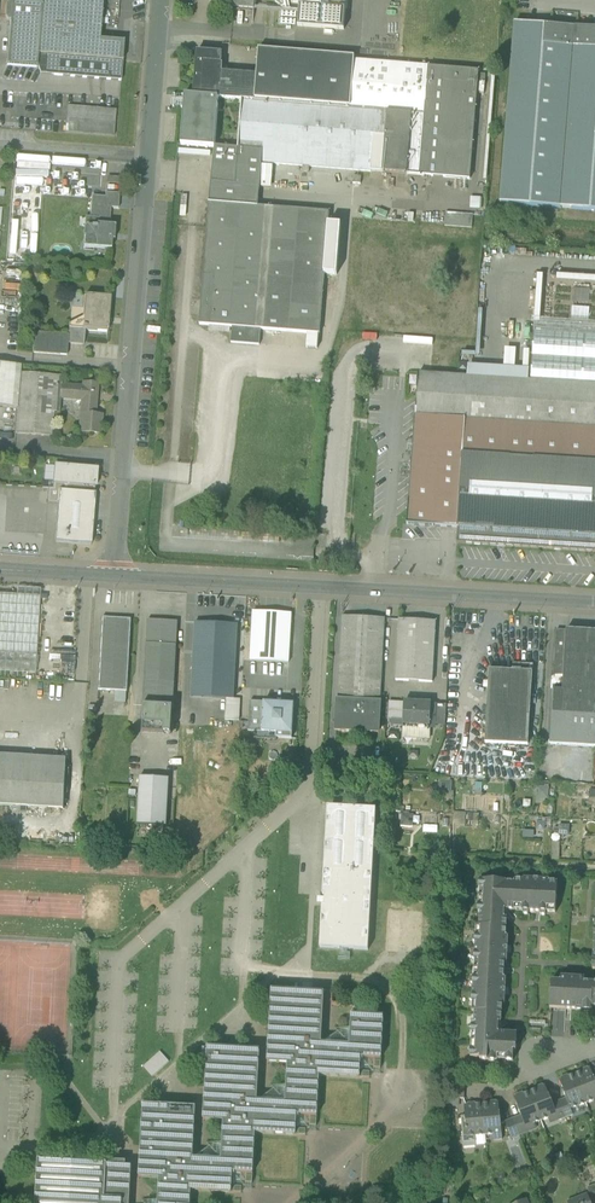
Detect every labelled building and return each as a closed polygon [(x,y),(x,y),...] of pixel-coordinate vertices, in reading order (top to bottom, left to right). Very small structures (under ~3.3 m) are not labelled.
[(50,55),(123,62),(124,42),(100,40),(103,0),(42,0),(41,6),(38,54),(38,55),(50,55)] [(255,0),(234,0),(233,8),(255,9),(255,0)] [(38,54),(41,6),(12,4),(10,4),(7,6),(5,18),(8,22),(11,22),(7,66),(37,68),(38,55),(38,54)] [(323,7),(299,5),(298,27),(344,30),(346,9),(323,7)] [(594,211),(594,30),(515,23),(500,204),(594,211)] [(257,75),(255,99),(351,107),(355,61),(355,57),(259,50),(257,75)] [(194,96),(219,98),(221,65),(222,54),(197,52),(194,96)] [(40,75),(54,76),(49,61),(50,55),(38,55),(37,68),(40,75)] [(121,81),(123,62),(50,55),(49,61),(54,76),(121,81)] [(428,67),(355,61),(351,107),(350,109),(412,114),(425,115),(429,67),(428,67)] [(223,65),(221,65),(219,98),(219,99),(242,101),(255,102),(255,99),(257,75),(231,73),(231,75),(222,74),(223,65)] [(425,115),(412,114),(407,175),(470,180),(479,71),(429,67),(425,115)] [(215,148),(215,147),(219,99),(219,98),(194,96),(185,95),(185,97),(184,108),(181,145),(215,148)] [(172,107),(184,108),(185,97),(173,96),(172,107)] [(255,102),(242,101),(238,149),(262,151),(261,163),(262,163),(304,167),(303,173),(310,173),(310,167),(407,175),(412,114),(350,109),(255,102)] [(117,111),(68,106),(66,132),(114,136),(117,111)] [(215,148),(211,182),(260,187),(261,177),(262,166),(262,163),(261,163),(262,151),(238,149),(215,147),(215,148)] [(262,166),(261,177),(272,178),(273,166),(262,166)] [(20,185),(31,186),(32,172),(16,170),(15,185),(20,185)] [(270,188),(272,178),(261,177),(260,187),(270,188)] [(258,207),(260,187),(211,182),(209,203),(258,207)] [(84,248),(111,250),(112,240),(108,239),(111,208),(118,209),(120,194),(106,193),(105,200),(92,199),(90,219),(98,219),(97,228),(86,227),(84,248)] [(201,325),(232,327),(261,330),(308,333),(319,334),(320,334),(330,213),(258,207),(209,203),(201,325)] [(473,215),(446,213),(445,226),(472,228),(473,215)] [(85,330),(108,332),(111,298),(85,296),(83,329),(83,330),(85,330)] [(594,323),(594,303),(593,303),(587,308),(572,307),(572,322),(594,323)] [(534,332),(594,336),(594,324),(535,320),(534,332)] [(260,345),(261,330),(232,327),(231,343),(260,345)] [(68,344),(84,346),(85,330),(83,330),(83,329),(69,328),(68,336),(68,344)] [(532,369),(531,381),(594,385),(594,336),(534,332),(532,369)] [(33,353),(67,356),(68,344),(68,336),(34,333),(33,353)] [(319,334),(308,333),(307,348),(318,349),(319,334)] [(514,366),(514,349),(504,348),(503,366),(514,366)] [(18,410),(21,374),(20,374),(21,366),(0,365),(0,408),(18,410)] [(468,377),(531,381),(532,369),(469,365),(468,377)] [(62,377),(21,374),(18,410),(16,435),(51,438),(53,413),(54,398),(55,386),(62,386),(62,377)] [(419,381),(416,433),(409,524),(409,525),(428,527),(442,527),(459,529),(468,377),(459,376),(419,374),(419,381)] [(531,381),(468,377),(459,529),(594,538),(594,385),(531,381)] [(83,388),(62,386),(61,399),(82,401),(80,433),(101,435),(102,416),(95,415),(98,385),(84,384),(83,388)] [(55,467),(66,468),(67,461),(50,460),(49,467),(55,467)] [(95,487),(96,487),(97,471),(66,468),(55,467),(53,484),(95,487)] [(48,504),(58,505),(59,491),(95,494),(95,487),(53,484),(53,489),(49,489),(48,504)] [(96,494),(95,494),(59,491),(58,505),(55,543),(91,546),(96,494)] [(7,494),(6,531),(20,531),(20,522),(12,522),(12,494),(7,494)] [(459,529),(458,543),(458,545),(594,553),(594,538),(459,529)] [(17,588),(17,596),(40,597),(41,590),(17,588)] [(37,656),(40,597),(17,596),(0,594),(0,653),(37,656)] [(251,661),(289,664),(292,614),(253,612),(251,661)] [(380,703),(385,619),(342,617),(338,701),(380,703)] [(116,691),(128,692),(132,620),(103,618),(99,690),(116,691)] [(396,681),(433,683),(436,622),(399,620),(396,681)] [(148,621),(147,645),(176,646),(178,622),(148,621)] [(226,699),(234,699),(238,625),(196,623),(192,697),(226,699)] [(566,630),(566,631),(556,631),(554,677),(564,678),(563,691),(554,691),(550,745),(594,748),(594,632),(566,630)] [(173,708),(176,646),(147,645),(143,706),(144,706),(173,708)] [(37,656),(0,653),(0,672),(36,675),(37,656)] [(513,664),(512,671),(490,670),(485,744),(529,746),(533,672),(533,665),(513,664)] [(127,704),(128,692),(116,691),(115,703),(127,704)] [(225,722),(240,723),(241,699),(234,699),(226,699),(225,722)] [(337,731),(378,733),(380,703),(338,701),(337,731)] [(262,733),(264,703),(250,702),(249,732),(255,732),(262,733)] [(277,738),(292,739),(294,704),(264,703),(262,733),(277,734),(277,738)] [(389,720),(404,721),(405,704),(390,703),(389,720)] [(404,721),(403,728),(430,730),(431,704),(405,703),(405,704),(404,721)] [(436,726),(445,726),(447,705),(437,705),(436,726)] [(173,708),(144,706),(143,724),(164,725),(164,734),(172,734),(173,708)] [(164,725),(143,724),(142,733),(164,734),(164,725)] [(430,730),(403,728),(403,737),(403,738),(429,739),(430,730)] [(277,741),(277,738),(277,734),(262,733),(255,732),(255,739),(277,741)] [(66,766),(67,759),(0,755),(0,763),(66,766)] [(64,809),(66,766),(0,763),(0,806),(64,809)] [(138,825),(166,827),(169,779),(140,777),(138,825)] [(441,780),(440,793),(451,793),(451,780),(441,780)] [(537,786),(537,797),(549,797),(549,786),(537,786)] [(369,951),(376,809),(328,807),(323,896),(325,896),(324,906),(322,906),(320,948),(369,951)] [(569,834),(569,825),(556,825),(555,834),(569,834)] [(480,1061),(498,1062),(498,1061),(498,1055),(506,1056),(505,1061),(513,1062),(514,1052),(516,1052),(517,1035),(498,1034),(499,1024),(501,1024),(502,1006),(505,1006),(506,979),(504,979),(505,964),(507,964),(508,937),(506,937),(507,919),(504,919),(505,911),(515,911),(515,906),(522,906),(522,912),(523,912),(524,915),(528,915),(530,912),(540,913),(541,916),(546,916),(547,913),(548,913),(548,908),(555,908),(555,914),(556,914),(558,884),(550,883),(550,881),(523,880),(523,882),(515,881),(515,884),(506,884),(506,883),(480,881),(480,889),(486,890),(485,897),(479,897),(479,898),(485,899),(485,906),(479,906),(478,914),(481,914),(480,927),(477,927),(477,929),(482,929),(482,936),(476,936),(476,937),(473,938),(473,942),(476,943),(475,954),(472,955),(472,959),(475,961),(475,962),(481,962),(480,969),(474,969),(474,971),(480,971),(480,978),(474,978),(474,979),(471,980),(470,984),(474,985),(473,996),(470,997),(470,1001),(473,1002),(473,1003),(478,1004),(478,1011),(472,1011),(472,1012),(476,1013),(475,1026),(472,1026),(472,1034),(478,1034),(477,1042),(472,1041),(471,1043),(477,1043),(477,1050),(471,1050),(471,1058),(481,1059),(480,1061)] [(592,1012),(593,1008),(593,1007),(593,1002),(594,1003),(594,984),(593,984),(585,984),(585,979),(561,978),(561,982),(552,982),(551,991),(550,999),(556,999),(555,1006),(550,1006),(550,1009),(566,1010),(576,1010),(576,1011),(584,1011),(584,1006),(591,1007),(591,1011),(591,1012),(592,1012)] [(317,1126),(320,1076),(321,1044),(324,993),(272,990),(268,1063),(288,1064),(287,1087),(271,1086),(271,1087),(273,1090),(260,1101),(257,1101),(256,1133),(306,1136),(306,1130),(296,1129),(297,1118),(299,1118),(300,1115),(311,1116),(310,1126),(317,1126)] [(324,1044),(321,1044),(320,1076),(370,1079),(370,1072),(361,1072),(361,1060),(364,1061),(364,1058),(375,1059),(375,1069),(381,1069),(384,1017),(370,1016),(358,1015),(352,1015),(351,1029),(335,1028),(335,1030),(337,1032),(324,1044)] [(253,1184),(256,1133),(257,1101),(260,1051),(208,1048),(204,1120),(224,1121),(223,1144),(207,1143),(207,1144),(209,1147),(196,1159),(193,1159),(191,1191),(242,1194),(242,1187),(232,1187),(233,1175),(235,1175),(235,1173),(247,1173),(246,1183),(253,1184)] [(144,1067),(153,1077),(169,1062),(160,1053),(144,1067)] [(575,1075),(586,1104),(594,1101),(594,1080),(594,1079),(590,1069),(589,1070),(588,1068),(581,1071),(582,1072),(575,1075)] [(571,1110),(586,1104),(575,1075),(569,1077),(568,1076),(561,1079),(561,1080),(560,1081),(564,1091),(563,1091),(566,1099),(570,1110),(571,1110)] [(459,1099),(464,1100),(465,1084),(451,1083),(450,1099),(459,1099)] [(536,1090),(530,1092),(541,1121),(556,1116),(557,1115),(553,1104),(550,1096),(549,1097),(545,1086),(543,1087),(543,1086),(536,1088),(536,1090)] [(526,1127),(541,1121),(530,1092),(523,1095),(523,1093),(516,1096),(516,1097),(515,1098),(519,1108),(518,1108),(521,1117),(525,1127),(526,1127)] [(566,1099),(559,1102),(566,1118),(573,1116),(571,1110),(570,1110),(566,1099)] [(489,1104),(483,1105),(485,1136),(493,1135),(502,1134),(500,1114),(499,1103),(497,1103),(497,1102),(489,1103),(489,1104)] [(558,1121),(566,1118),(559,1102),(553,1104),(557,1115),(556,1116),(558,1121)] [(476,1137),(485,1136),(483,1105),(476,1105),(476,1104),(468,1105),(468,1106),(466,1106),(467,1117),(467,1118),(469,1137),(476,1137)] [(191,1191),(193,1159),(196,1108),(144,1105),(140,1178),(160,1179),(159,1202),(143,1201),(142,1202),(144,1202),(191,1202),(191,1191)] [(521,1117),(513,1119),(520,1136),(528,1133),(526,1127),(525,1127),(521,1117)] [(464,1144),(476,1143),(476,1137),(469,1137),(467,1118),(461,1118),(464,1144)] [(512,1139),(520,1136),(513,1119),(505,1123),(512,1139)] [(132,1166),(126,1166),(126,1162),(113,1161),(113,1164),(39,1160),(39,1163),(38,1163),(37,1175),(38,1175),(38,1179),(37,1179),(37,1181),(38,1181),(37,1185),(36,1185),(36,1197),(37,1197),(37,1200),(36,1199),(35,1202),(130,1202),(132,1166)]
